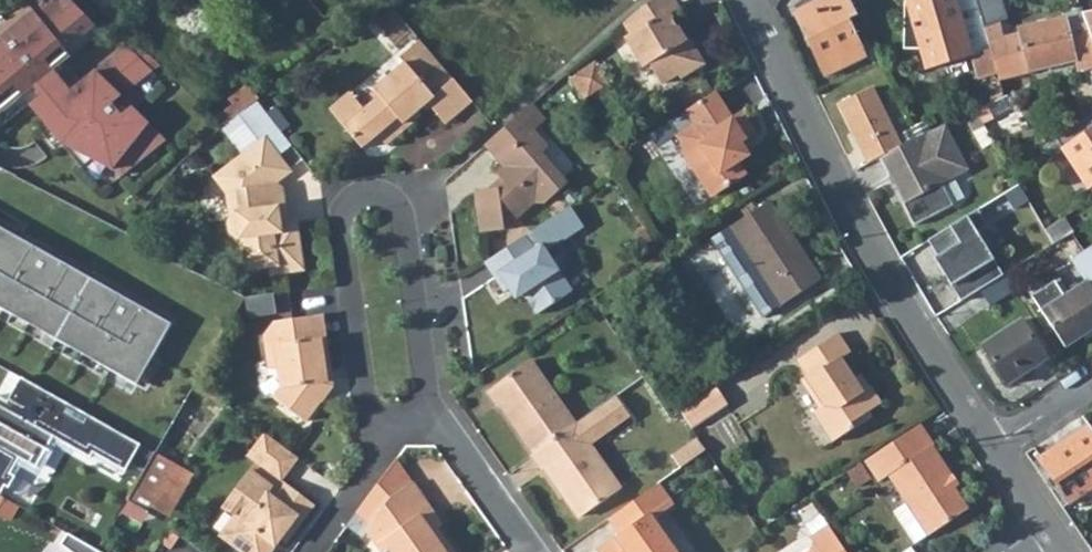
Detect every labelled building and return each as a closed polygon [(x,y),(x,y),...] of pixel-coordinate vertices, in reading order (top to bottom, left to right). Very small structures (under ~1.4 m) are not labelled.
[(33,87),(34,88),(40,96),(29,106),(48,129),(62,145),(91,160),(122,175),(164,140),(125,103),(135,95),(130,89),(152,71),(126,46),(80,84),(70,71),(60,80),(47,65),(95,26),(68,0),(35,0),(7,23),(0,29),(0,114),(33,87)] [(102,0),(92,0),(120,27),(125,22),(102,0)] [(642,68),(648,64),(660,84),(677,74),(680,79),(705,64),(689,38),(684,40),(669,15),(678,9),(673,0),(654,0),(640,9),(624,23),(629,34),(624,37),(642,68)] [(857,14),(850,0),(817,0),(793,11),(824,75),(865,55),(848,19),(857,14)] [(986,41),(973,0),(912,0),(906,2),(913,25),(903,27),(903,48),(921,49),(926,68),(972,53),(983,50),(981,45),(989,43),(988,40),(986,41)] [(1069,26),(1066,16),(1019,28),(1021,33),(1004,37),(1000,21),(1008,19),(1003,0),(976,0),(988,40),(989,43),(997,73),(999,77),(1017,73),(1081,58),(1084,69),(1091,66),(1091,37),(1087,23),(1069,26)] [(913,25),(906,2),(903,2),(903,27),(913,25)] [(1066,16),(1069,26),(1087,23),(1085,17),(1080,19),(1078,9),(1068,11),(1066,16)] [(1083,14),(1085,17),(1087,23),(1091,37),(1091,12),(1083,14)] [(98,33),(93,28),(48,65),(60,80),(70,71),(63,63),(98,33)] [(133,40),(126,46),(152,71),(159,65),(133,40)] [(343,128),(361,149),(377,136),(386,146),(407,128),(403,123),(417,111),(427,103),(445,124),(471,101),(419,40),(398,58),(403,64),(372,91),(379,98),(343,128)] [(989,43),(981,45),(983,50),(972,53),(978,79),(997,73),(989,43)] [(594,64),(576,76),(588,95),(601,86),(602,77),(594,64)] [(999,77),(1004,96),(1021,90),(1017,73),(999,77)] [(588,95),(576,76),(570,80),(582,98),(588,95)] [(247,85),(233,97),(237,103),(243,111),(256,101),(258,99),(247,85)] [(873,86),(838,103),(867,162),(878,157),(902,145),(873,86)] [(0,115),(0,129),(29,106),(40,96),(34,88),(0,115)] [(681,152),(708,196),(744,173),(737,161),(747,154),(739,142),(754,133),(742,113),(731,120),(713,92),(685,111),(667,123),(676,137),(684,150),(681,152)] [(974,110),(980,120),(1000,110),(995,100),(974,110)] [(237,103),(215,120),(222,127),(243,111),(237,103)] [(484,146),(502,166),(495,173),(499,177),(503,182),(498,189),(483,191),(474,192),(479,233),(502,230),(534,203),(543,203),(567,182),(542,153),(549,146),(533,130),(546,119),(531,104),(484,146)] [(964,115),(983,147),(993,142),(980,120),(974,110),(964,115)] [(403,123),(407,128),(421,115),(417,111),(403,123)] [(1087,115),(1056,136),(1064,148),(1063,148),(1089,188),(1091,186),(1091,122),(1087,115)] [(911,127),(917,138),(931,131),(927,120),(911,127)] [(676,137),(667,123),(644,138),(653,151),(676,137)] [(902,145),(878,157),(888,177),(891,175),(905,201),(902,202),(915,225),(953,205),(940,180),(947,177),(948,179),(968,169),(944,124),(931,131),(917,138),(902,145)] [(56,150),(62,145),(48,129),(42,134),(56,150)] [(241,238),(246,270),(270,267),(271,274),(301,270),(295,222),(285,223),(279,224),(277,213),(282,205),(280,189),(274,183),(289,172),(264,139),(214,177),(227,194),(230,218),(228,222),(230,232),(236,238),(241,238)] [(81,168),(91,160),(62,145),(81,168)] [(499,177),(483,191),(498,189),(503,182),(499,177)] [(1028,200),(1018,184),(978,209),(987,225),(1028,200)] [(47,349),(103,239),(0,187),(0,325),(47,349)] [(751,260),(780,305),(820,279),(769,201),(729,227),(751,260)] [(484,262),(503,292),(508,289),(516,284),(522,294),(536,314),(571,291),(551,261),(564,253),(558,243),(584,227),(571,206),(535,229),(484,262)] [(978,209),(928,240),(938,256),(946,271),(943,273),(960,301),(1002,275),(977,232),(987,225),(978,209)] [(1053,243),(1071,232),(1062,218),(1045,229),(1053,243)] [(1083,250),(1091,264),(1091,244),(1083,250)] [(1091,288),(1091,264),(1083,250),(1071,259),(1087,282),(1088,281),(1091,288)] [(737,269),(766,315),(780,305),(751,260),(737,269)] [(1004,275),(983,289),(993,304),(1014,290),(1004,275)] [(1069,293),(1059,278),(1031,296),(1065,347),(1091,329),(1091,288),(1088,281),(1087,282),(1069,293)] [(508,289),(514,299),(522,294),(516,284),(508,289)] [(311,317),(314,340),(325,338),(321,315),(311,317)] [(331,381),(325,338),(314,340),(311,317),(274,322),(264,335),(269,369),(278,368),(281,389),(274,399),(305,421),(320,399),(315,396),(326,382),(331,381)] [(1022,375),(1046,359),(1020,320),(982,345),(1005,380),(1019,371),(1022,375)] [(811,413),(830,442),(852,428),(850,424),(881,403),(870,386),(868,387),(862,391),(854,378),(841,358),(850,352),(837,333),(795,361),(806,377),(803,378),(822,406),(811,413)] [(499,405),(533,453),(574,423),(529,360),(486,391),(497,407),(499,405)] [(1005,380),(1008,384),(1022,375),(1019,371),(1005,380)] [(854,378),(862,391),(868,387),(859,374),(854,378)] [(140,446),(80,412),(29,383),(20,379),(7,402),(0,399),(0,495),(4,487),(8,489),(16,476),(11,474),(16,465),(19,459),(36,468),(53,438),(90,458),(92,453),(125,471),(140,446)] [(679,411),(690,429),(727,405),(715,387),(679,411)] [(530,454),(541,470),(544,468),(560,491),(562,490),(580,516),(620,488),(574,423),(533,453),(530,454)] [(1089,424),(1039,458),(1070,502),(1091,487),(1091,429),(1089,424)] [(928,535),(928,536),(968,511),(954,489),(948,480),(952,478),(931,447),(933,446),(920,425),(865,461),(878,482),(888,476),(906,503),(928,535)] [(254,465),(278,483),(297,459),(265,435),(248,456),(256,462),(254,465)] [(87,464),(90,458),(53,438),(36,468),(19,459),(16,465),(38,477),(55,446),(87,464)] [(670,456),(679,468),(704,450),(697,438),(670,456)] [(122,477),(125,471),(92,453),(90,458),(122,477)] [(133,491),(167,510),(188,473),(154,454),(133,491)] [(358,510),(373,522),(390,498),(411,483),(394,461),(358,510)] [(857,487),(870,479),(860,464),(847,473),(857,487)] [(242,551),(270,551),(280,538),(285,542),(313,505),(283,482),(281,485),(278,483),(254,465),(221,507),(234,516),(220,535),(242,551)] [(948,480),(954,489),(959,486),(953,477),(952,478),(948,480)] [(436,527),(431,531),(420,516),(431,508),(413,482),(411,483),(390,498),(373,522),(366,530),(381,551),(386,551),(390,550),(391,551),(454,551),(436,527)] [(596,551),(676,551),(653,519),(673,505),(658,483),(608,518),(619,534),(595,551),(596,551)] [(892,512),(914,544),(928,535),(906,503),(892,512)] [(420,516),(431,531),(436,527),(442,523),(431,508),(420,516)] [(820,514),(804,524),(811,536),(828,525),(820,514)] [(828,525),(811,536),(809,537),(815,546),(806,551),(845,551),(828,525)]
